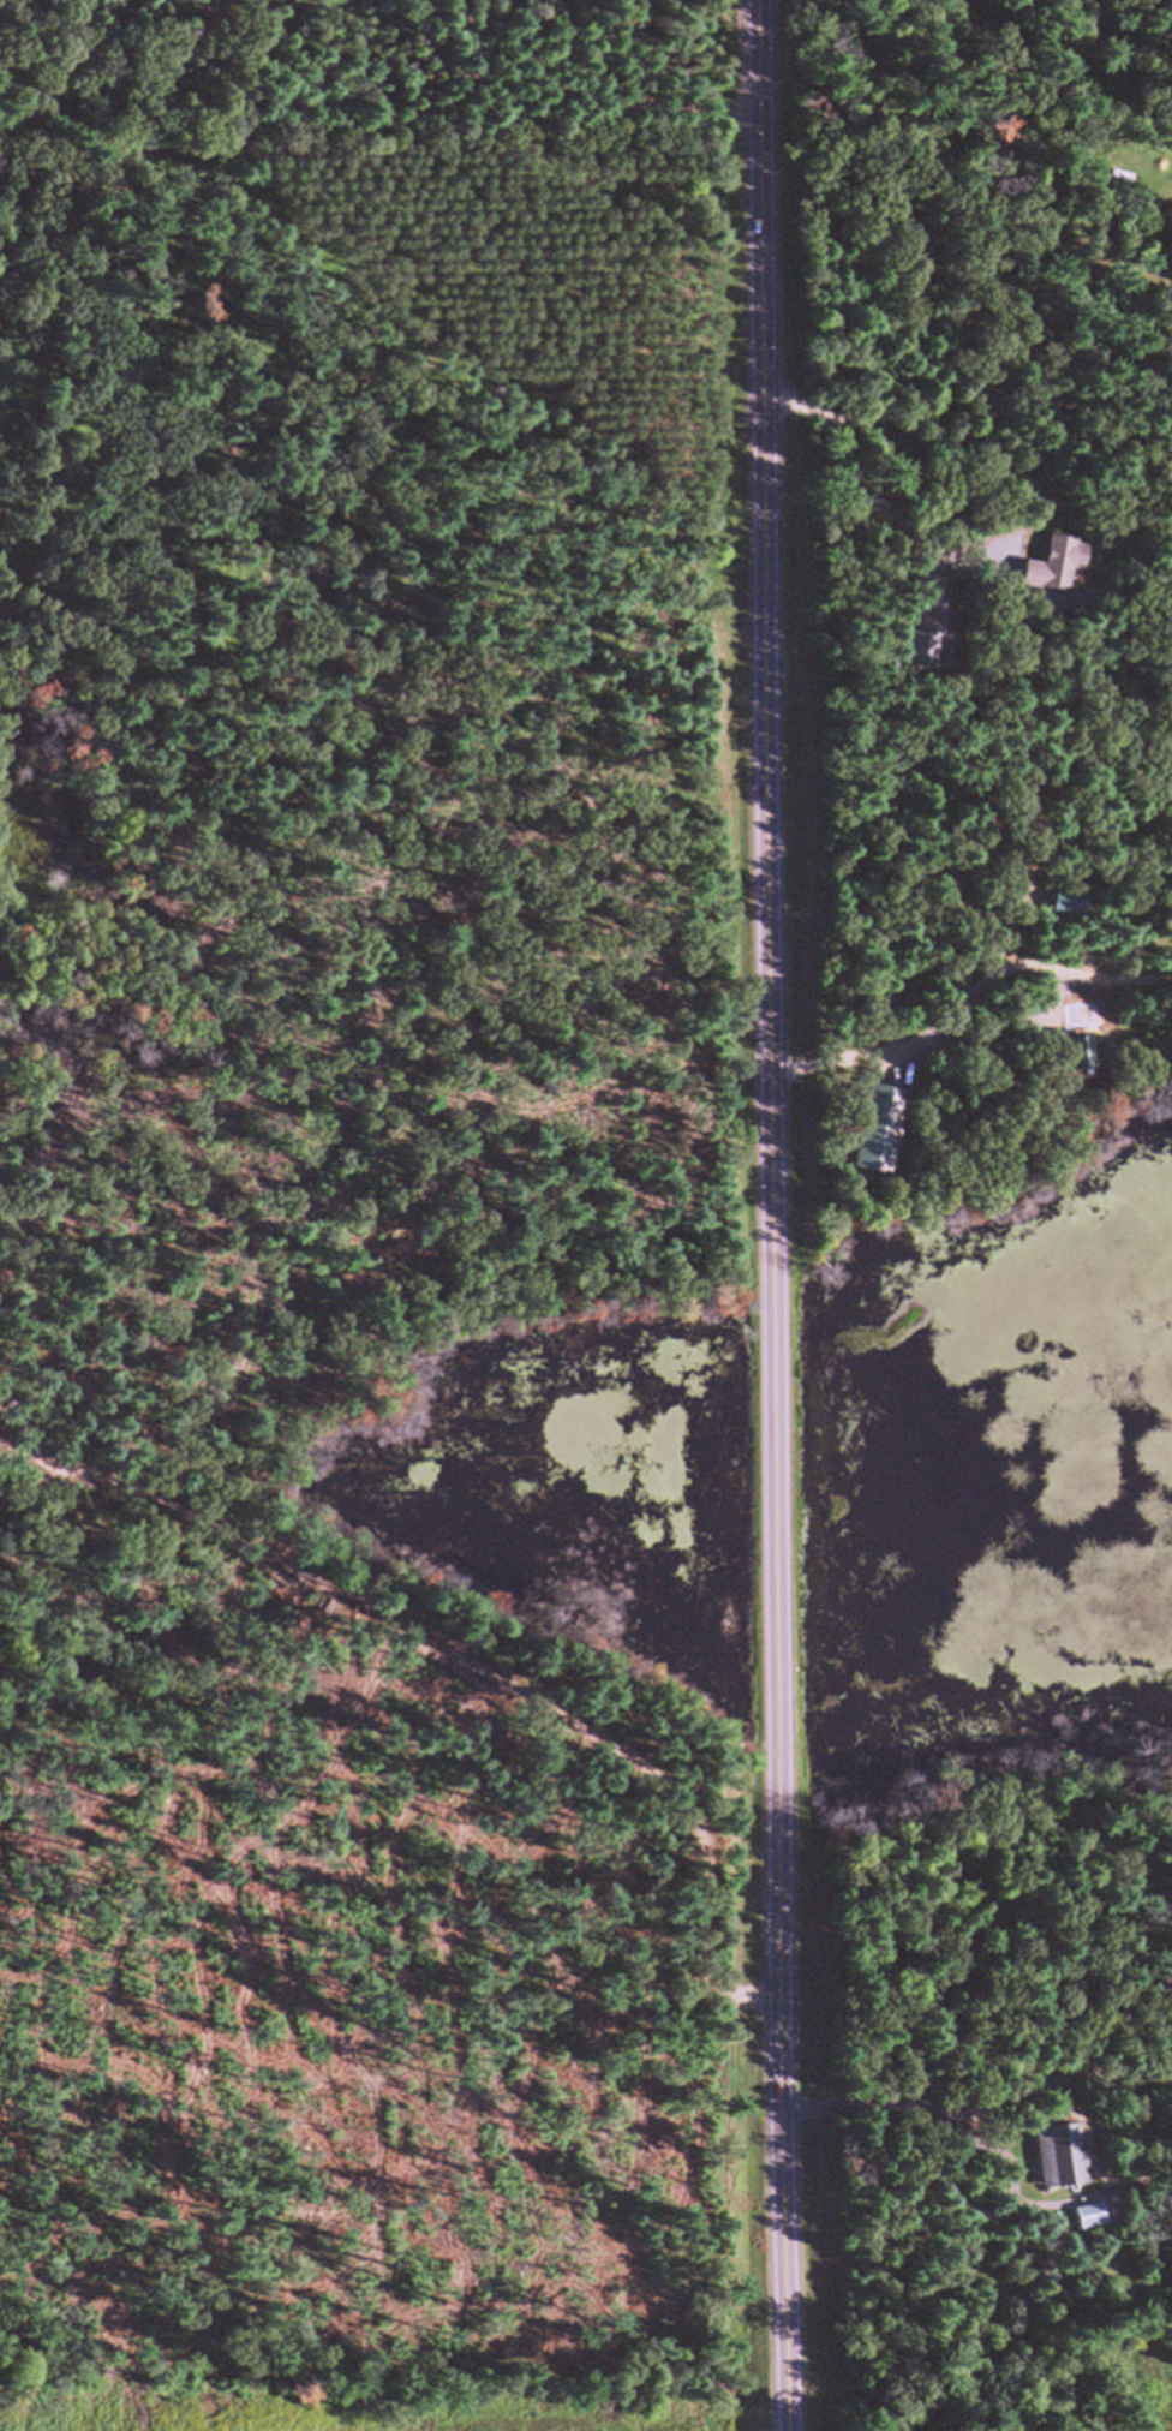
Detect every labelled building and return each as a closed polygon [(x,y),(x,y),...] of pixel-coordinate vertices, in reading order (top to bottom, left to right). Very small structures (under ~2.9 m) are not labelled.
[(1015,586),(1063,594),(1067,568),(1080,570),(1084,543),(1044,536),(1039,565),(1019,561),(1015,586)] [(937,633),(908,633),(908,669),(937,669),(937,633)] [(1079,921),(1085,895),(1049,887),(1043,914),(1079,921)] [(1084,1037),(1057,1037),(1057,1069),(1084,1069),(1084,1037)] [(902,1092),(864,1084),(847,1169),(885,1177),(902,1092)] [(1027,2130),(1034,2189),(1079,2184),(1072,2124),(1027,2130)] [(1094,2226),(1089,2204),(1064,2209),(1069,2232),(1094,2226)]
